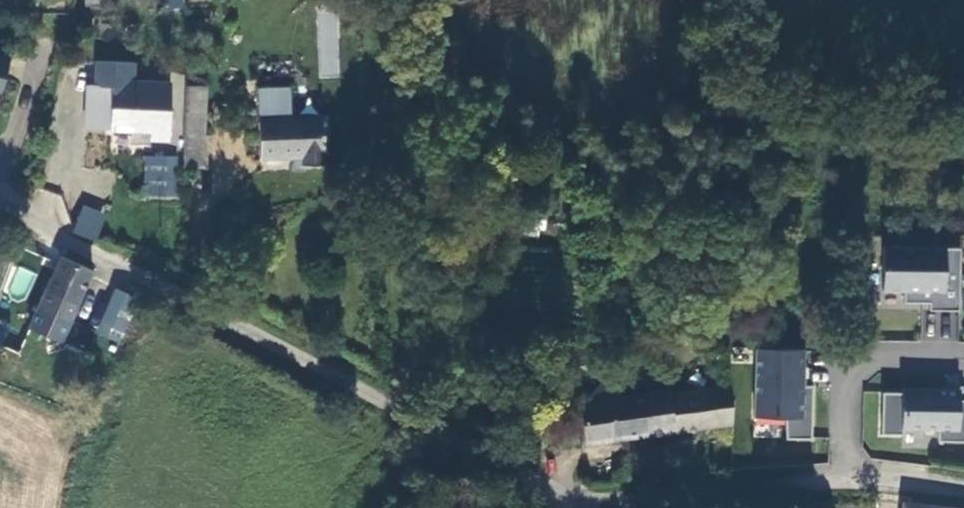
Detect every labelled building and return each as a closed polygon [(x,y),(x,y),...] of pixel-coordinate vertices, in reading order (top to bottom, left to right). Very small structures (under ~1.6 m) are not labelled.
[(162,8),(182,9),(182,0),(162,0),(162,8)] [(318,76),(337,76),(338,11),(319,11),(318,76)] [(9,58),(0,56),(0,92),(9,58)] [(133,62),(97,61),(96,85),(92,85),(91,107),(86,107),(85,128),(150,131),(150,139),(169,140),(170,82),(133,81),(133,62)] [(209,86),(188,85),(184,165),(206,166),(209,86)] [(258,90),(261,160),(294,158),(294,172),(305,172),(305,166),(325,165),(322,118),(291,119),(290,89),(258,90)] [(145,156),(144,194),(164,195),(166,157),(145,156)] [(166,157),(164,195),(174,195),(175,157),(166,157)] [(81,205),(72,231),(96,240),(105,214),(81,205)] [(963,248),(886,247),(885,289),(907,290),(907,302),(932,302),(932,310),(962,310),(963,248)] [(92,271),(61,257),(30,331),(62,342),(71,321),(92,271)] [(182,260),(165,260),(165,263),(166,266),(170,269),(174,269),(178,269),(181,265),(181,262),(182,260)] [(106,323),(124,330),(137,297),(118,289),(106,323)] [(102,334),(120,341),(124,330),(106,323),(102,334)] [(759,345),(756,415),(788,416),(787,437),(812,438),(815,384),(805,384),(807,348),(759,345)] [(589,400),(590,405),(619,401),(617,387),(611,381),(602,382),(589,400)] [(730,427),(725,388),(671,396),(670,394),(619,401),(590,405),(578,406),(585,447),(730,427)] [(905,428),(940,429),(939,441),(963,441),(963,400),(960,400),(961,390),(904,389),(904,393),(884,393),(883,434),(905,435),(905,428)] [(940,503),(909,499),(908,507),(939,507),(940,503)]
